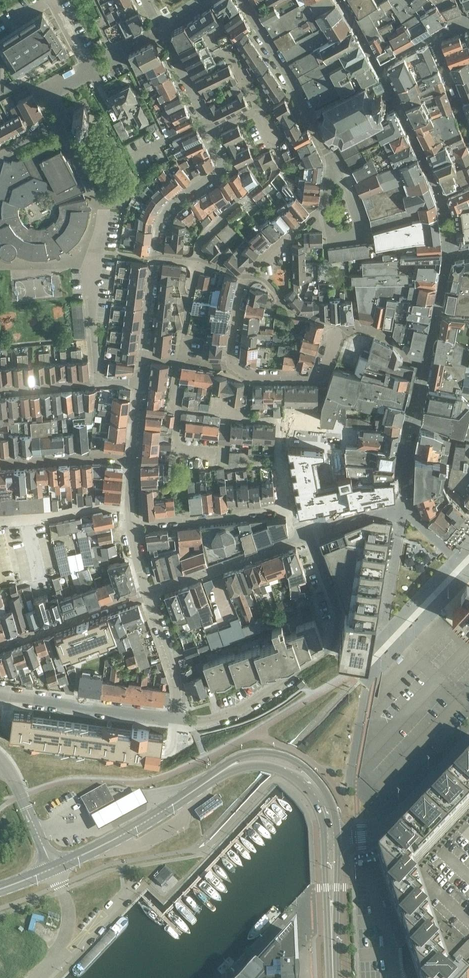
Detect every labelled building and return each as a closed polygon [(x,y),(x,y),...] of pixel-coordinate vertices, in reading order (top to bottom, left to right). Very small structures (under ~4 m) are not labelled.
[(133,0),(115,0),(116,2),(109,6),(112,11),(116,9),(125,5),(133,1),(133,0)] [(221,20),(239,9),(233,0),(222,0),(214,5),(220,15),(218,16),(221,20)] [(267,7),(280,0),(257,0),(252,2),(258,12),(267,7)] [(305,0),(280,0),(267,7),(258,12),(265,22),(305,0)] [(265,22),(274,37),(336,1),(335,0),(305,0),(265,22)] [(358,16),(381,0),(348,0),(358,16)] [(391,21),(395,18),(392,13),(396,10),(390,4),(392,3),(390,0),(381,0),(358,16),(369,38),(380,31),(378,28),(389,21),(391,21)] [(390,4),(396,10),(404,23),(415,39),(418,38),(431,30),(411,0),(390,0),(392,3),(390,4)] [(431,30),(446,21),(447,21),(447,17),(446,16),(436,4),(432,0),(411,0),(431,30)] [(446,16),(460,10),(456,0),(432,0),(436,4),(446,16)] [(138,11),(133,1),(125,5),(116,9),(122,20),(118,22),(126,37),(134,33),(134,34),(143,29),(144,24),(138,11)] [(343,12),(336,1),(274,37),(282,49),(292,43),(294,40),(298,39),(314,30),(324,25),(323,24),(343,12)] [(210,8),(197,17),(205,28),(211,27),(213,25),(212,24),(218,20),(210,8)] [(239,9),(221,20),(226,29),(244,18),(239,9)] [(67,50),(43,12),(0,40),(0,49),(16,74),(49,53),(53,59),(67,50)] [(314,30),(298,39),(294,40),(292,43),(282,49),(289,61),(352,27),(343,12),(323,24),(324,25),(314,30)] [(185,24),(184,25),(193,38),(199,34),(200,35),(202,33),(205,28),(197,17),(185,25),(185,24)] [(230,42),(236,38),(246,32),(251,28),(244,18),(226,29),(229,33),(217,39),(221,46),(230,42)] [(380,31),(369,38),(380,59),(396,50),(389,39),(392,37),(389,32),(394,29),(392,27),(394,26),(391,21),(389,21),(378,28),(380,31)] [(404,23),(394,29),(389,32),(392,37),(389,39),(396,50),(415,39),(404,23)] [(172,35),(179,48),(195,40),(194,39),(193,38),(184,25),(174,30),(173,30),(171,34),(172,35)] [(289,61),(298,74),(359,40),(352,27),(289,61)] [(246,32),(236,38),(230,42),(234,48),(235,47),(248,66),(246,67),(253,78),(255,77),(268,96),(266,97),(270,103),(285,93),(246,32)] [(442,42),(445,51),(466,43),(463,33),(459,35),(459,34),(443,41),(442,42)] [(216,63),(202,36),(194,39),(195,40),(179,48),(193,75),(216,63)] [(298,74),(300,78),(310,73),(313,78),(318,75),(319,75),(364,50),(359,40),(298,74)] [(129,52),(137,69),(161,57),(154,42),(151,41),(129,52)] [(451,66),(467,60),(467,61),(468,60),(468,46),(468,43),(466,43),(445,51),(451,66)] [(407,55),(406,56),(410,65),(408,66),(409,69),(411,68),(416,79),(422,76),(427,74),(438,70),(428,45),(407,55)] [(341,92),(342,94),(377,77),(378,76),(378,75),(376,76),(364,54),(366,52),(364,50),(319,75),(318,75),(313,78),(310,73),(300,78),(315,105),(341,92)] [(387,70),(396,87),(416,79),(411,68),(409,69),(408,66),(410,65),(406,56),(404,57),(397,61),(388,66),(387,70)] [(147,71),(149,75),(166,67),(161,57),(137,69),(140,74),(147,71)] [(456,80),(468,75),(468,60),(467,61),(467,60),(451,66),(456,80)] [(228,65),(212,73),(217,84),(228,79),(231,84),(237,81),(230,69),(232,68),(230,64),(229,65),(228,65)] [(144,83),(146,86),(153,83),(170,75),(166,67),(149,75),(151,81),(149,82),(148,80),(144,83)] [(405,105),(422,98),(436,93),(445,89),(441,78),(438,70),(427,74),(422,76),(416,79),(396,87),(405,105)] [(212,73),(196,81),(204,97),(210,94),(207,89),(217,84),(212,73)] [(150,96),(154,103),(178,92),(170,75),(153,83),(146,86),(147,90),(157,86),(159,89),(156,91),(157,93),(150,96)] [(464,101),(468,99),(468,75),(456,80),(464,101)] [(342,94),(315,108),(334,147),(384,121),(380,112),(383,111),(383,112),(385,111),(385,109),(385,108),(384,109),(382,105),(385,103),(385,105),(386,104),(385,103),(386,102),(386,101),(385,102),(381,95),(382,94),(382,93),(380,93),(380,92),(379,93),(380,94),(377,95),(374,92),(376,91),(376,90),(377,92),(381,90),(377,82),(379,81),(377,77),(342,94)] [(238,84),(227,90),(230,95),(235,93),(237,98),(227,103),(232,115),(249,107),(249,106),(250,105),(249,102),(247,102),(241,90),(238,84)] [(108,95),(109,95),(121,120),(130,115),(128,113),(132,111),(140,127),(149,122),(140,106),(137,108),(133,100),(136,99),(129,85),(118,91),(117,90),(116,89),(115,89),(115,88),(114,88),(112,88),(111,89),(110,89),(109,90),(109,91),(108,92),(108,93),(108,94),(108,95)] [(405,105),(413,121),(432,113),(433,115),(452,108),(445,89),(436,93),(422,98),(405,105)] [(162,116),(170,112),(170,111),(185,104),(178,92),(154,103),(156,108),(165,104),(168,109),(166,110),(165,108),(160,111),(162,116)] [(19,104),(15,106),(19,114),(37,104),(32,94),(18,101),(19,104)] [(282,129),(287,139),(287,140),(302,132),(285,99),(270,107),(276,118),(274,119),(280,130),(282,129)] [(214,103),(208,106),(212,114),(216,123),(232,115),(227,103),(216,108),(214,103)] [(42,114),(37,104),(19,114),(23,121),(27,119),(28,121),(42,114)] [(170,112),(162,116),(168,126),(176,122),(190,115),(185,104),(170,111),(170,112)] [(74,111),(79,121),(90,116),(84,105),(74,111)] [(14,117),(10,119),(17,133),(21,132),(20,131),(26,127),(23,121),(19,114),(15,106),(10,109),(14,117)] [(413,122),(417,131),(430,125),(430,127),(451,118),(452,120),(456,118),(452,108),(433,115),(432,113),(413,121),(413,122)] [(338,145),(345,157),(362,148),(389,135),(404,128),(395,109),(387,113),(388,116),(383,118),(384,121),(338,145)] [(0,114),(0,124),(7,138),(13,135),(17,133),(10,119),(5,122),(0,114)] [(190,115),(176,122),(178,127),(176,128),(175,126),(167,130),(169,135),(179,130),(194,123),(190,115)] [(417,131),(424,145),(447,135),(460,129),(456,118),(452,120),(451,118),(430,127),(430,125),(417,131)] [(114,123),(122,139),(129,135),(121,119),(114,123)] [(155,122),(147,126),(150,131),(157,128),(155,122)] [(221,133),(229,150),(235,147),(233,142),(243,137),(238,125),(221,133)] [(385,145),(388,151),(410,141),(404,128),(389,135),(392,140),(390,141),(391,143),(388,144),(385,145)] [(184,141),(187,147),(202,140),(197,129),(181,137),(173,141),(174,145),(184,141)] [(289,149),(297,145),(299,145),(312,139),(307,129),(302,132),(287,140),(287,139),(285,140),(289,149)] [(447,135),(450,142),(452,147),(465,142),(460,129),(447,135)] [(424,145),(427,151),(450,142),(447,135),(424,145)] [(297,145),(299,149),(295,150),(297,156),(316,148),(312,139),(299,145),(297,145)] [(187,150),(189,155),(205,146),(202,140),(187,147),(177,152),(177,156),(186,152),(187,150)] [(416,153),(410,141),(388,151),(385,145),(380,147),(381,149),(367,159),(364,161),(363,164),(352,169),(357,178),(368,173),(393,161),(394,163),(416,153)] [(427,151),(433,164),(455,155),(452,147),(450,142),(427,151)] [(452,147),(455,155),(468,150),(465,142),(452,147)] [(32,174),(48,179),(45,190),(45,192),(52,194),(56,202),(86,190),(80,177),(80,178),(77,179),(61,148),(54,152),(49,143),(23,157),(32,174)] [(192,157),(195,162),(210,155),(205,146),(189,155),(186,156),(187,159),(192,157)] [(237,166),(253,158),(254,158),(248,147),(238,152),(235,147),(229,150),(237,166)] [(296,167),(305,166),(308,165),(316,163),(323,164),(316,148),(297,156),(298,159),(293,161),(296,167)] [(345,157),(352,169),(363,164),(364,161),(367,159),(362,148),(345,157)] [(254,158),(253,158),(259,169),(269,164),(272,169),(278,167),(270,150),(254,158)] [(282,152),(285,160),(286,159),(287,159),(289,158),(291,158),(287,150),(282,152)] [(452,169),(468,162),(468,153),(468,150),(455,155),(433,164),(438,175),(452,169)] [(210,155),(195,162),(196,162),(198,167),(191,171),(194,176),(201,172),(215,165),(210,155)] [(45,192),(45,190),(48,179),(32,174),(23,157),(12,163),(4,161),(0,173),(0,218),(10,215),(12,221),(20,218),(19,214),(18,209),(19,204),(23,205),(44,194),(45,192)] [(355,183),(362,196),(425,173),(418,157),(355,183)] [(187,161),(179,164),(182,169),(189,165),(187,161)] [(169,169),(174,175),(183,186),(191,180),(182,169),(179,164),(179,165),(177,162),(169,169)] [(452,169),(458,183),(467,180),(468,179),(468,162),(452,169)] [(301,170),(300,177),(321,180),(323,164),(316,163),(308,165),(305,166),(304,170),(301,170)] [(241,173),(239,174),(248,189),(258,180),(253,174),(247,165),(239,170),(243,168),(246,172),(242,175),(241,173)] [(452,169),(438,175),(444,188),(446,189),(458,183),(452,169)] [(163,170),(160,173),(167,181),(176,192),(183,186),(174,175),(169,179),(168,177),(163,170)] [(165,183),(160,186),(169,198),(176,192),(167,181),(160,173),(158,175),(163,181),(165,183)] [(238,173),(229,179),(238,194),(243,190),(245,193),(249,190),(248,189),(239,174),(238,173)] [(362,196),(366,207),(405,193),(429,185),(425,173),(362,196)] [(299,187),(305,189),(312,189),(311,190),(320,191),(321,180),(300,177),(299,187)] [(229,179),(219,186),(227,198),(233,194),(235,198),(233,199),(235,202),(241,197),(238,194),(229,179)] [(292,199),(288,203),(300,218),(309,211),(304,205),(287,183),(282,187),(292,199)] [(269,184),(263,189),(257,193),(253,197),(256,201),(260,198),(261,198),(266,194),(265,193),(272,188),(269,184)] [(146,187),(143,191),(162,203),(169,198),(160,186),(154,192),(147,185),(146,187)] [(366,207),(370,219),(418,206),(435,201),(429,185),(405,193),(366,207)] [(219,186),(209,192),(218,206),(224,202),(227,207),(231,204),(227,198),(219,186)] [(449,195),(448,198),(453,211),(455,210),(468,207),(468,186),(449,195)] [(308,202),(304,205),(309,211),(318,204),(320,191),(311,190),(312,189),(305,189),(304,199),(305,200),(308,201),(308,202)] [(140,194),(136,201),(140,203),(144,197),(148,199),(144,205),(157,213),(162,203),(143,191),(140,194)] [(209,192),(200,199),(207,210),(213,218),(216,216),(213,211),(211,212),(210,210),(214,208),(218,214),(222,212),(218,206),(209,192)] [(2,243),(2,244),(1,245),(0,247),(0,248),(0,257),(0,258),(1,258),(2,259),(3,260),(4,260),(6,261),(7,261),(9,261),(11,261),(12,260),(11,258),(13,258),(14,257),(15,255),(16,254),(17,254),(30,259),(33,259),(47,259),(48,259),(56,256),(56,255),(65,250),(66,252),(67,251),(78,241),(79,240),(86,227),(87,225),(89,211),(89,209),(87,209),(86,199),(59,205),(60,210),(59,216),(56,222),(54,221),(49,225),(46,227),(40,228),(36,228),(30,226),(29,228),(24,224),(22,221),(20,218),(12,221),(10,215),(0,218),(0,241),(2,243)] [(200,199),(190,205),(198,216),(207,210),(200,199)] [(142,210),(140,217),(153,222),(157,213),(144,205),(140,203),(136,201),(134,205),(142,210)] [(418,206),(421,218),(438,215),(435,201),(418,206)] [(278,209),(281,213),(291,226),(300,218),(288,203),(287,202),(278,209)] [(190,205),(177,214),(185,222),(186,223),(189,226),(194,222),(193,221),(198,216),(190,205)] [(227,217),(230,221),(231,222),(245,210),(241,205),(227,217)] [(370,219),(372,230),(411,219),(421,218),(418,206),(370,219)] [(455,210),(457,227),(456,226),(455,227),(457,228),(457,234),(456,236),(457,236),(458,236),(459,246),(468,244),(468,207),(455,210)] [(273,218),(271,219),(282,233),(291,226),(281,213),(273,219),(273,218)] [(185,222),(177,214),(174,220),(172,236),(166,235),(164,254),(182,256),(186,223),(185,222)] [(394,244),(406,242),(441,239),(438,215),(421,218),(411,219),(372,230),(374,248),(394,244)] [(140,217),(138,228),(138,229),(152,230),(153,222),(140,217)] [(202,223),(204,227),(211,220),(208,217),(202,223)] [(261,224),(259,226),(262,229),(272,241),(282,233),(271,219),(270,218),(262,225),(261,224)] [(231,222),(230,221),(217,233),(226,242),(239,229),(237,227),(237,228),(231,222)] [(259,231),(249,240),(259,252),(272,241),(262,229),(259,226),(255,222),(253,224),(259,231)] [(126,235),(125,238),(135,239),(151,241),(152,230),(138,229),(138,228),(134,228),(134,232),(137,233),(137,237),(135,237),(135,236),(126,235)] [(304,239),(298,239),(298,245),(311,244),(311,245),(323,245),(323,232),(321,232),(304,233),(304,239)] [(215,235),(202,247),(210,256),(219,247),(216,243),(220,239),(215,235)] [(135,239),(125,238),(124,243),(132,244),(132,243),(135,243),(134,251),(149,253),(151,241),(135,239)] [(247,238),(233,250),(246,264),(249,262),(259,252),(249,240),(247,238)] [(396,246),(397,253),(441,250),(442,250),(441,239),(406,242),(407,245),(396,246)] [(368,243),(362,244),(363,257),(370,256),(368,243)] [(294,245),(292,245),(293,263),(305,263),(305,251),(311,251),(311,245),(311,244),(298,245),(294,245)] [(362,244),(355,245),(357,258),(363,257),(362,244)] [(355,245),(348,246),(350,258),(357,258),(355,245)] [(228,255),(224,259),(228,263),(236,272),(237,273),(246,264),(233,250),(233,251),(229,246),(224,251),(228,255)] [(341,246),(335,247),(336,260),(343,259),(341,246)] [(348,246),(341,246),(343,259),(350,258),(348,246)] [(219,247),(210,256),(214,261),(215,261),(216,259),(220,255),(224,259),(228,255),(224,251),(223,252),(219,247)] [(336,260),(335,247),(328,248),(329,261),(336,260)] [(383,254),(384,260),(388,259),(419,257),(441,258),(441,250),(397,253),(388,253),(383,254)] [(362,261),(363,274),(388,272),(404,273),(438,276),(441,258),(419,257),(388,259),(384,260),(362,261)] [(447,287),(468,289),(468,268),(462,270),(464,260),(454,262),(452,264),(447,287)] [(120,266),(119,271),(146,275),(148,263),(132,261),(131,267),(120,266)] [(305,263),(293,263),(293,281),(298,281),(319,281),(319,274),(306,275),(305,263)] [(163,264),(161,280),(185,283),(186,272),(181,272),(181,266),(163,264)] [(130,277),(129,283),(145,285),(146,275),(119,271),(118,276),(130,277)] [(357,283),(375,283),(411,283),(415,283),(436,285),(438,276),(404,273),(388,272),(363,274),(349,274),(349,283),(357,283)] [(197,286),(209,288),(211,276),(199,274),(197,286)] [(220,287),(220,289),(220,291),(220,289),(234,294),(238,278),(225,274),(223,288),(220,287)] [(161,280),(159,297),(182,299),(181,296),(178,296),(172,295),(173,284),(179,284),(181,293),(187,292),(185,285),(185,283),(161,280)] [(294,289),(285,297),(298,313),(304,300),(297,292),(298,291),(298,281),(293,281),(294,289)] [(117,287),(116,292),(144,296),(145,285),(129,283),(128,289),(117,287)] [(361,321),(373,323),(378,297),(382,297),(389,298),(433,300),(436,285),(415,283),(411,283),(375,283),(357,283),(355,283),(361,321)] [(330,301),(330,318),(330,320),(341,319),(340,298),(334,298),(334,295),(332,295),(332,293),(335,293),(335,286),(332,286),(332,285),(329,285),(330,301)] [(468,310),(468,289),(447,287),(444,297),(442,306),(447,308),(468,310)] [(211,304),(217,305),(232,308),(234,294),(220,289),(220,291),(220,289),(215,288),(215,289),(213,289),(211,304)] [(250,289),(247,301),(265,305),(271,306),(273,300),(267,299),(268,293),(250,289)] [(320,318),(330,318),(330,301),(324,301),(324,292),(321,292),(321,290),(319,290),(319,294),(320,312),(320,318)] [(340,291),(340,298),(341,319),(354,319),(351,300),(344,300),(344,291),(340,291)] [(127,299),(126,305),(142,307),(144,296),(116,292),(116,297),(127,299)] [(304,300),(298,313),(320,312),(319,294),(312,294),(312,300),(304,300)] [(159,297),(157,313),(180,316),(179,314),(176,313),(170,313),(171,301),(177,302),(179,311),(185,309),(182,299),(159,297)] [(373,323),(382,325),(386,305),(381,304),(382,297),(378,297),(373,323)] [(382,325),(395,327),(397,313),(430,318),(431,310),(433,300),(389,298),(382,297),(381,304),(386,305),(382,325)] [(191,313),(213,316),(230,319),(232,308),(217,305),(211,304),(193,301),(191,313)] [(247,301),(244,314),(260,316),(262,316),(265,305),(247,301)] [(114,309),(113,314),(141,317),(142,307),(126,305),(125,310),(114,309)] [(157,313),(155,330),(168,331),(169,319),(175,320),(177,329),(183,327),(180,316),(157,313)] [(397,313),(395,327),(408,330),(409,324),(428,327),(430,318),(397,313)] [(124,320),(123,326),(139,328),(141,317),(113,314),(113,319),(124,320)] [(244,314),(243,331),(271,333),(273,333),(274,328),(265,327),(265,329),(258,328),(260,316),(244,314)] [(440,332),(445,333),(452,336),(468,344),(468,343),(468,317),(443,314),(440,332)] [(214,321),(213,327),(217,328),(228,330),(230,319),(213,316),(213,321),(214,321)] [(304,325),(302,335),(320,339),(324,325),(310,321),(309,326),(304,325)] [(408,330),(395,327),(394,333),(411,352),(420,354),(421,353),(422,352),(428,327),(409,324),(408,330)] [(111,330),(111,335),(138,339),(139,328),(123,326),(122,332),(111,330)] [(207,326),(205,338),(208,339),(223,341),(226,342),(228,330),(217,328),(213,327),(207,326)] [(155,330),(154,341),(171,343),(172,332),(168,331),(155,330)] [(271,333),(243,331),(241,343),(256,344),(257,336),(259,337),(260,334),(262,335),(262,337),(273,338),(273,333),(271,333)] [(436,356),(437,356),(466,362),(464,368),(468,369),(468,345),(468,344),(452,336),(445,333),(440,332),(439,332),(438,332),(436,356)] [(281,334),(273,333),(273,338),(272,343),(280,344),(281,334)] [(300,348),(301,349),(316,353),(320,339),(302,335),(298,334),(297,337),(302,338),(300,348)] [(121,342),(120,347),(137,349),(138,339),(111,335),(110,340),(121,342)] [(223,341),(208,339),(205,338),(202,357),(221,360),(223,341)] [(387,364),(387,363),(392,347),(374,339),(368,357),(387,364)] [(171,343),(154,341),(153,352),(170,354),(171,343)] [(240,358),(255,368),(257,346),(241,344),(240,358)] [(115,360),(117,360),(135,362),(137,349),(120,347),(108,345),(107,351),(116,352),(115,360)] [(397,362),(401,363),(402,358),(392,347),(387,363),(396,364),(397,362)] [(81,349),(76,350),(79,377),(90,376),(88,360),(82,360),(81,349)] [(298,360),(296,369),(300,369),(306,369),(308,362),(313,364),(316,353),(301,349),(298,360)] [(2,368),(3,384),(14,383),(13,367),(7,367),(6,356),(5,356),(4,350),(0,350),(2,368)] [(61,362),(56,363),(57,379),(68,378),(66,362),(67,362),(66,350),(60,351),(61,362)] [(72,361),(67,362),(66,362),(68,378),(79,377),(76,350),(71,350),(72,361)] [(40,364),(34,365),(36,381),(46,380),(44,352),(39,353),(40,364)] [(49,352),(44,352),(46,380),(57,379),(56,363),(50,363),(49,352)] [(18,366),(13,367),(14,383),(25,382),(22,354),(17,355),(18,366)] [(27,354),(22,354),(25,382),(36,381),(34,365),(28,365),(27,354)] [(362,376),(409,387),(414,366),(401,363),(397,362),(396,364),(387,363),(387,364),(368,357),(361,355),(356,369),(359,372),(362,373),(362,376)] [(468,390),(468,369),(464,368),(466,362),(437,356),(436,356),(431,381),(437,382),(440,385),(468,390)] [(135,362),(117,360),(116,363),(111,362),(111,361),(109,361),(107,372),(110,372),(110,374),(132,372),(133,372),(134,371),(135,362)] [(152,363),(150,374),(167,376),(169,365),(152,363)] [(193,388),(194,384),(196,368),(182,365),(180,380),(189,381),(188,387),(193,388)] [(183,396),(201,399),(201,397),(202,392),(198,392),(198,391),(202,392),(205,369),(196,368),(194,384),(199,385),(198,391),(185,389),(183,396)] [(207,386),(212,387),(214,375),(215,371),(205,369),(202,392),(198,391),(198,392),(202,392),(201,397),(205,398),(206,393),(207,386)] [(349,401),(385,409),(387,400),(405,405),(409,387),(362,376),(334,370),(322,403),(320,420),(333,421),(340,404),(342,399),(349,401)] [(150,374),(149,385),(166,387),(167,376),(150,374)] [(226,380),(227,377),(214,375),(212,387),(213,387),(211,394),(223,396),(222,398),(246,402),(247,394),(242,393),(244,383),(226,380)] [(149,385),(148,396),(164,397),(166,387),(149,385)] [(264,416),(264,385),(254,385),(254,404),(260,404),(260,409),(256,409),(256,415),(264,416)] [(274,385),(264,385),(264,416),(269,416),(269,399),(273,399),(273,403),(274,403),(274,385)] [(274,385),(274,403),(277,403),(277,399),(285,399),(285,385),(274,385)] [(285,385),(285,399),(285,403),(296,403),(296,386),(285,385)] [(296,386),(296,403),(307,403),(307,386),(296,386)] [(307,386),(307,403),(318,403),(318,386),(307,386)] [(120,388),(120,390),(119,396),(130,397),(131,390),(120,388)] [(96,389),(83,390),(86,416),(86,422),(92,421),(96,389)] [(424,408),(460,415),(468,405),(468,402),(463,396),(431,389),(428,389),(424,408)] [(83,390),(72,391),(74,409),(85,408),(83,390)] [(72,391),(62,392),(63,410),(68,410),(69,417),(75,417),(74,409),(72,391)] [(62,392),(52,393),(53,411),(58,411),(59,416),(64,416),(63,410),(62,392)] [(50,393),(40,394),(42,412),(48,412),(53,411),(52,393),(50,393)] [(40,394),(30,395),(31,413),(37,412),(38,418),(43,418),(42,412),(40,394)] [(30,395),(19,396),(21,414),(27,413),(27,418),(28,418),(28,421),(30,421),(32,421),(31,413),(30,395)] [(19,396),(7,397),(9,415),(9,423),(14,423),(13,414),(21,414),(19,396)] [(98,407),(99,407),(129,411),(130,399),(109,396),(108,402),(99,401),(98,407)] [(148,396),(147,404),(163,406),(164,397),(148,396)] [(189,404),(188,408),(199,410),(201,399),(183,396),(182,403),(189,404)] [(0,398),(0,424),(4,423),(3,415),(6,415),(9,415),(7,397),(0,398)] [(385,409),(383,418),(401,422),(405,405),(387,400),(385,409)] [(147,404),(146,413),(162,415),(167,415),(167,413),(166,412),(164,411),(165,406),(163,406),(147,404)] [(424,408),(422,420),(450,432),(468,438),(468,405),(460,415),(424,408)] [(111,412),(110,421),(127,423),(129,411),(99,407),(99,413),(107,414),(108,411),(111,412)] [(146,413),(145,427),(168,429),(167,431),(171,432),(172,432),(172,430),(172,428),(173,425),(174,414),(167,413),(166,424),(161,424),(162,415),(146,413)] [(185,434),(194,435),(196,414),(187,413),(186,421),(185,433),(185,434)] [(194,435),(202,436),(204,415),(196,414),(194,435)] [(202,436),(210,437),(218,438),(218,433),(219,423),(220,418),(204,415),(202,436)] [(63,424),(63,433),(65,450),(75,449),(74,432),(68,433),(67,417),(62,418),(63,424)] [(346,425),(360,426),(373,427),(381,428),(381,430),(399,433),(401,422),(383,418),(376,417),(376,422),(373,422),(373,419),(347,417),(346,425)] [(30,421),(33,452),(54,451),(51,419),(30,421)] [(51,419),(54,451),(65,450),(63,433),(58,434),(57,419),(51,419)] [(19,434),(21,453),(33,452),(30,421),(24,421),(25,434),(19,434)] [(93,432),(92,434),(125,438),(127,423),(110,421),(109,433),(107,433),(107,431),(96,430),(96,426),(94,426),(93,432)] [(21,453),(19,434),(18,422),(14,423),(9,423),(8,423),(8,428),(12,427),(12,433),(9,433),(10,454),(21,453)] [(231,424),(231,434),(225,433),(224,443),(230,444),(231,440),(241,441),(242,426),(243,426),(243,423),(235,422),(235,424),(231,424)] [(73,424),(74,432),(75,449),(89,448),(86,423),(73,424)] [(246,426),(243,426),(242,426),(241,441),(241,442),(252,443),(252,441),(253,425),(246,424),(246,426)] [(253,424),(253,425),(252,441),(263,442),(265,425),(253,424)] [(276,426),(265,425),(263,442),(274,443),(276,426)] [(360,426),(357,445),(396,451),(399,433),(381,430),(381,428),(373,427),(360,426)] [(145,427),(144,440),(171,442),(172,434),(171,434),(171,432),(167,431),(168,429),(145,427)] [(419,434),(419,436),(431,439),(430,442),(442,444),(443,436),(433,432),(423,428),(422,434),(419,434)] [(10,454),(9,433),(3,434),(3,437),(0,437),(0,455),(10,454)] [(125,438),(92,434),(91,448),(102,447),(124,450),(126,448),(127,438),(125,438)] [(419,436),(416,454),(447,460),(451,438),(443,436),(442,444),(430,442),(431,439),(419,436)] [(144,440),(142,453),(158,453),(163,453),(164,447),(171,447),(171,442),(144,440)] [(467,443),(466,444),(457,443),(449,483),(454,487),(453,487),(468,501),(468,444),(467,443)] [(346,445),(346,448),(346,450),(347,461),(368,463),(394,467),(396,451),(357,445),(353,445),(346,445)] [(308,448),(288,446),(299,514),(394,495),(396,494),(395,477),(363,478),(361,473),(351,472),(338,475),(340,484),(316,489),(315,486),(318,485),(315,470),(313,457),(326,455),(324,449),(318,449),(308,448)] [(344,449),(333,450),(334,460),(338,459),(342,459),(345,459),(344,449)] [(142,453),(141,464),(158,463),(158,453),(142,453)] [(413,489),(414,492),(442,484),(447,460),(416,454),(415,458),(413,489)] [(368,463),(347,461),(349,472),(351,472),(361,473),(363,478),(395,477),(394,467),(368,463)] [(141,464),(141,475),(157,474),(163,474),(163,462),(158,463),(141,464)] [(97,463),(92,464),(93,477),(122,479),(123,468),(121,465),(97,463)] [(92,464),(81,465),(83,492),(87,492),(86,484),(84,484),(84,482),(93,482),(93,477),(92,464)] [(70,465),(59,466),(60,483),(66,483),(67,498),(72,497),(71,482),(70,465)] [(81,465),(70,465),(71,482),(80,482),(80,484),(78,484),(78,492),(76,492),(78,506),(83,505),(83,492),(81,465)] [(59,466),(48,467),(49,482),(54,482),(55,483),(58,483),(58,485),(56,485),(57,493),(61,493),(60,483),(59,466)] [(48,467),(36,468),(37,483),(37,485),(38,492),(38,496),(42,496),(42,492),(42,491),(41,484),(40,484),(40,483),(49,482),(48,467)] [(36,468),(25,469),(26,485),(33,484),(34,497),(37,496),(38,496),(38,492),(37,485),(37,483),(36,468)] [(221,492),(213,493),(215,509),(228,508),(228,505),(226,486),(225,478),(224,472),(224,468),(217,469),(218,483),(220,483),(221,492)] [(7,499),(13,498),(17,498),(16,489),(14,469),(0,471),(0,487),(1,499),(7,499)] [(25,469),(14,469),(16,489),(17,498),(19,498),(25,497),(27,497),(27,493),(27,491),(26,485),(25,469)] [(199,472),(200,482),(203,510),(215,509),(213,493),(213,491),(207,492),(205,471),(199,472)] [(157,474),(141,475),(142,486),(158,485),(157,474)] [(122,490),(122,479),(93,477),(93,482),(101,482),(101,480),(104,480),(103,489),(105,489),(122,490)] [(262,485),(263,493),(259,493),(260,501),(275,500),(273,481),(262,482),(262,485)] [(188,484),(189,495),(190,512),(203,510),(200,482),(198,483),(199,495),(193,495),(193,493),(195,493),(194,483),(188,484)] [(237,486),(239,504),(238,504),(239,505),(249,503),(250,503),(248,486),(248,484),(237,486)] [(421,515),(425,514),(435,511),(449,497),(442,484),(414,492),(421,515)] [(228,505),(238,504),(239,504),(237,486),(237,485),(226,486),(228,505)] [(259,493),(263,493),(262,485),(248,486),(250,503),(249,503),(249,505),(261,504),(260,501),(259,493)] [(154,496),(153,490),(153,488),(142,489),(144,517),(156,516),(154,496)] [(121,503),(122,490),(105,489),(105,496),(96,495),(96,503),(104,501),(121,503)] [(163,499),(154,500),(156,516),(175,514),(174,497),(173,497),(166,498),(165,495),(163,495),(163,499)] [(425,519),(428,522),(450,498),(449,497),(435,511),(425,514),(426,517),(425,519)] [(450,498),(428,522),(444,536),(448,535),(467,513),(450,498)] [(82,525),(83,529),(87,529),(110,524),(114,523),(111,513),(102,515),(102,512),(93,514),(95,524),(92,525),(92,523),(82,525)] [(284,517),(249,521),(257,546),(290,534),(284,517)] [(75,519),(77,531),(83,529),(82,525),(81,518),(75,519)] [(374,519),(320,539),(333,575),(346,609),(342,632),(338,654),(369,660),(375,626),(378,608),(384,576),(389,543),(392,522),(374,519)] [(65,533),(71,532),(69,520),(63,521),(65,533)] [(59,534),(65,533),(63,521),(56,522),(59,534)] [(249,521),(238,522),(246,550),(257,546),(249,521)] [(238,522),(225,524),(233,554),(246,550),(238,522)] [(87,529),(88,534),(111,530),(110,524),(87,529)] [(225,524),(200,526),(202,542),(203,547),(208,563),(233,554),(225,524)] [(178,529),(179,543),(185,543),(185,544),(202,542),(200,526),(178,529)] [(111,530),(88,534),(89,538),(98,536),(99,543),(113,540),(111,530)] [(163,530),(158,531),(160,546),(169,544),(168,530),(163,531),(163,530)] [(160,546),(158,531),(149,532),(150,540),(147,540),(148,547),(160,546)] [(178,550),(180,550),(178,534),(174,535),(176,550),(151,557),(153,561),(152,561),(153,567),(154,566),(156,575),(164,573),(164,576),(183,571),(178,550)] [(54,545),(57,557),(61,575),(61,576),(71,573),(64,543),(54,545)] [(95,556),(92,557),(93,560),(94,565),(109,561),(107,555),(117,552),(115,543),(95,547),(95,556)] [(185,543),(179,543),(180,550),(184,572),(208,563),(203,547),(197,549),(198,553),(186,556),(185,544),(185,543)] [(81,551),(82,556),(92,555),(92,557),(95,556),(95,547),(91,547),(91,550),(81,551)] [(295,548),(283,552),(288,577),(289,586),(291,595),(298,595),(298,590),(300,589),(297,580),(305,577),(302,567),(295,548)] [(283,552),(262,560),(268,578),(277,575),(279,581),(284,579),(287,586),(289,586),(288,577),(283,552)] [(92,555),(82,556),(84,567),(94,565),(93,560),(92,557),(92,555)] [(137,588),(133,574),(129,560),(108,565),(112,576),(113,580),(119,595),(137,588)] [(262,560),(253,563),(263,593),(267,591),(265,585),(270,583),(268,578),(262,560)] [(253,563),(244,566),(252,585),(254,584),(256,590),(258,589),(260,595),(263,594),(263,593),(253,563)] [(244,566),(235,569),(249,605),(254,603),(250,594),(254,593),(252,585),(244,566)] [(89,606),(101,601),(94,580),(93,581),(95,586),(88,589),(85,581),(87,581),(83,569),(77,571),(79,577),(89,606)] [(249,605),(235,569),(224,574),(231,593),(236,591),(246,620),(248,619),(250,623),(254,621),(249,605)] [(58,576),(53,579),(54,583),(57,596),(58,599),(60,598),(66,614),(78,610),(72,594),(63,598),(60,588),(61,587),(58,576)] [(103,577),(94,580),(101,601),(113,597),(119,595),(113,580),(112,576),(103,579),(103,577)] [(78,610),(89,606),(79,577),(74,579),(77,589),(78,588),(79,592),(72,594),(78,610)] [(201,582),(189,586),(203,625),(213,622),(211,615),(213,614),(201,582)] [(453,613),(454,612),(456,614),(455,615),(456,616),(457,615),(459,617),(458,618),(459,617),(461,619),(460,620),(461,621),(462,620),(464,622),(463,623),(464,622),(466,624),(466,625),(466,626),(468,623),(468,583),(467,582),(465,586),(461,593),(468,597),(453,613)] [(8,598),(11,610),(18,631),(29,627),(17,590),(15,584),(7,586),(8,588),(9,588),(12,595),(15,594),(16,595),(8,598)] [(203,625),(189,586),(178,590),(186,613),(185,613),(191,629),(203,625)] [(29,610),(22,588),(17,590),(29,627),(41,623),(36,608),(29,610)] [(176,591),(165,595),(179,633),(184,631),(181,624),(187,622),(184,611),(176,591)] [(37,598),(34,599),(36,608),(41,623),(64,615),(63,615),(58,599),(57,596),(55,597),(48,599),(47,595),(37,598)] [(1,618),(6,635),(18,631),(11,610),(4,612),(4,610),(0,597),(0,616),(1,618)] [(138,604),(119,611),(125,627),(144,620),(138,604)] [(127,633),(125,627),(119,611),(108,615),(116,638),(120,648),(131,644),(127,633)] [(58,633),(54,634),(61,651),(63,657),(70,655),(72,658),(84,653),(87,660),(100,656),(97,649),(110,644),(109,641),(116,638),(108,615),(100,618),(92,621),(89,622),(83,624),(77,626),(71,628),(63,631),(62,631),(58,633)] [(271,622),(273,627),(284,623),(282,618),(271,622)] [(234,653),(203,664),(206,671),(211,686),(211,687),(217,685),(217,686),(225,685),(232,681),(232,679),(236,678),(237,680),(242,678),(243,679),(251,678),(258,674),(257,673),(262,671),(262,673),(266,672),(275,668),(276,671),(277,670),(276,668),(280,666),(281,668),(289,667),(293,664),(296,662),(295,661),(301,659),(300,658),(307,654),(306,653),(312,651),(312,650),(318,646),(318,645),(323,643),(322,642),(315,620),(296,627),(297,630),(291,633),(288,622),(284,623),(273,627),(272,628),(276,639),(278,638),(279,641),(261,648),(260,646),(235,655),(234,653)] [(135,653),(139,664),(140,668),(150,665),(137,629),(127,633),(131,644),(135,653)] [(57,676),(59,680),(60,684),(63,683),(66,692),(75,694),(71,683),(70,683),(65,668),(61,663),(62,661),(59,652),(61,651),(54,634),(44,638),(50,655),(56,653),(57,657),(55,658),(61,674),(57,676)] [(54,666),(50,655),(44,638),(35,641),(40,656),(46,654),(48,658),(46,658),(48,663),(44,665),(45,669),(54,666)] [(33,642),(22,646),(25,652),(28,662),(29,665),(38,662),(39,664),(36,665),(39,674),(44,672),(35,648),(33,642)] [(200,652),(198,645),(185,650),(187,657),(200,652)] [(19,669),(22,680),(27,681),(27,682),(27,687),(34,688),(34,683),(31,673),(27,674),(23,664),(28,662),(25,652),(22,646),(12,649),(19,669)] [(12,672),(19,669),(12,649),(2,653),(7,668),(11,679),(16,679),(14,673),(13,674),(12,672)] [(130,668),(139,664),(135,653),(125,657),(130,668)] [(117,668),(113,696),(125,698),(126,684),(119,683),(121,667),(119,661),(115,663),(117,668)] [(101,695),(113,696),(117,668),(115,663),(111,664),(112,667),(110,682),(103,681),(101,695)] [(50,683),(59,680),(57,676),(55,668),(46,671),(50,683)] [(211,686),(206,671),(200,673),(200,675),(194,677),(190,668),(182,671),(185,680),(189,691),(193,690),(195,696),(207,692),(205,688),(211,686)] [(80,673),(78,692),(86,693),(95,694),(99,694),(101,695),(102,681),(103,676),(80,673)] [(128,698),(139,700),(143,674),(138,673),(137,681),(139,681),(139,683),(130,682),(128,698)] [(139,700),(151,701),(153,687),(147,686),(148,674),(143,674),(139,700)] [(153,687),(151,701),(163,703),(169,703),(170,692),(165,691),(166,683),(169,683),(166,676),(162,676),(160,688),(153,687)] [(302,679),(297,684),(301,688),(306,684),(302,679)] [(12,722),(10,736),(25,738),(25,742),(47,745),(98,751),(129,756),(129,759),(145,761),(160,763),(160,759),(162,749),(162,743),(163,740),(164,733),(149,731),(140,730),(133,729),(132,729),(133,729),(132,732),(110,729),(110,727),(110,726),(108,725),(108,726),(107,729),(52,721),(33,719),(33,716),(34,713),(33,713),(20,711),(15,711),(13,710),(12,722)] [(407,828),(378,858),(379,862),(400,924),(401,925),(419,977),(468,977),(468,763),(407,828)] [(81,800),(90,817),(115,803),(106,787),(81,800)] [(139,795),(90,822),(97,835),(146,809),(139,795)] [(217,797),(195,813),(201,821),(223,805),(217,797)] [(154,880),(162,887),(173,875),(165,869),(154,880)] [(310,884),(297,871),(260,910),(273,923),(310,884)] [(299,977),(300,972),(300,969),(300,967),(299,966),(299,962),(298,961),(298,959),(298,956),(298,954),(299,951),(299,950),(299,948),(299,947),(299,946),(298,945),(298,944),(298,943),(297,943),(297,942),(296,941),(294,940),(292,940),(290,939),(289,939),(288,939),(287,939),(286,940),(285,940),(284,941),(283,942),(282,943),(281,944),(280,946),(280,947),(279,948),(279,949),(278,949),(275,953),(272,955),(270,956),(269,957),(269,958),(268,958),(268,960),(267,961),(267,962),(264,962),(263,964),(261,966),(260,968),(257,972),(256,974),(255,975),(254,976),(251,977),(299,977)]
